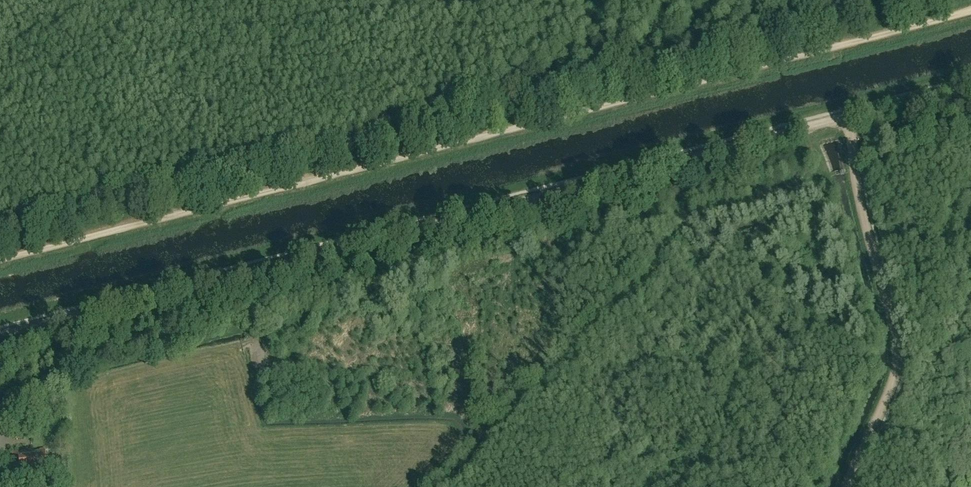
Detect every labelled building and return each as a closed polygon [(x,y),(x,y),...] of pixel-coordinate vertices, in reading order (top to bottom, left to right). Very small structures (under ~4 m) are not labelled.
[(28,469),(44,467),(42,450),(12,453),(13,461),(19,460),(20,465),(12,466),(13,475),(28,473),(28,469)]
